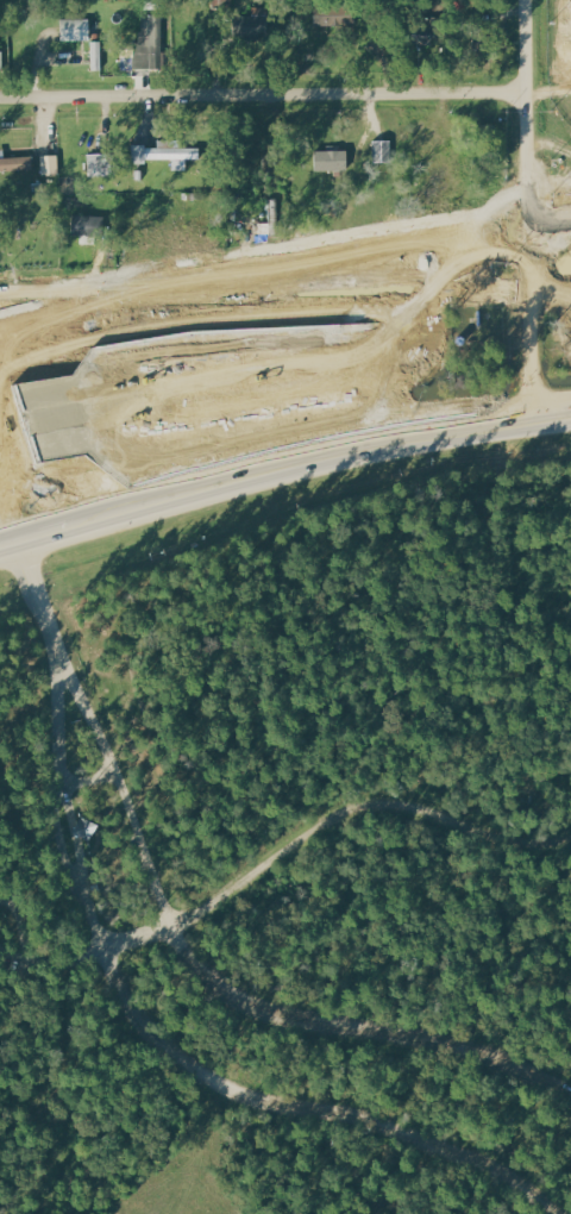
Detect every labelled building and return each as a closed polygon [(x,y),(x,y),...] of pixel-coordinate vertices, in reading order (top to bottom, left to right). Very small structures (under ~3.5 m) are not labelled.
[(355,26),(354,5),(313,7),(314,28),(355,26)] [(163,51),(162,14),(140,14),(141,52),(163,51)] [(61,42),(91,41),(91,19),(61,20),(61,42)] [(406,28),(411,47),(432,41),(426,22),(406,28)] [(92,71),(102,71),(102,41),(91,42),(92,71)] [(131,146),(131,164),(145,164),(145,160),(172,160),(172,171),(187,171),(187,160),(200,160),(201,148),(180,148),(180,140),(158,140),(158,146),(131,146)] [(392,162),(391,141),(373,141),(373,162),(392,162)] [(314,151),(314,172),(347,171),(347,150),(314,151)] [(88,175),(104,175),(103,154),(88,154),(88,175)] [(42,175),(59,174),(58,155),(41,156),(42,175)] [(0,158),(0,172),(32,170),(31,157),(0,158)] [(80,816),(71,833),(87,840),(95,827),(92,825),(80,816)]
